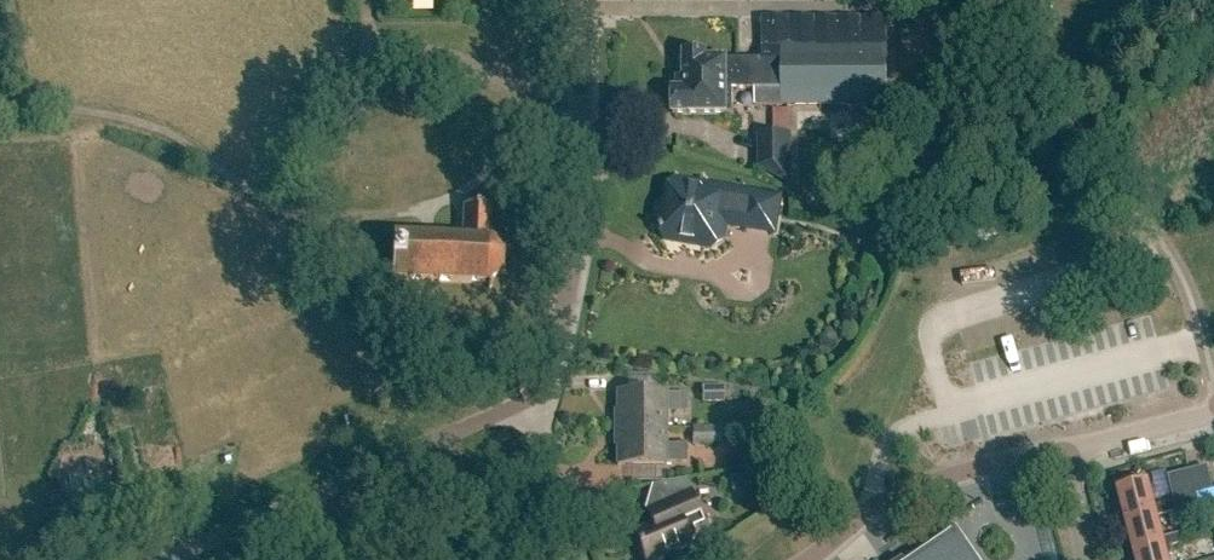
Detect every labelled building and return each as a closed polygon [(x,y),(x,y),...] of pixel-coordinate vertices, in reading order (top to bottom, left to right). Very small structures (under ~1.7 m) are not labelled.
[(887,105),(887,26),(762,26),(762,61),(727,61),(727,59),(707,59),(707,55),(684,54),(684,91),(673,91),(673,115),(733,115),(733,91),(755,91),(755,106),(887,105)] [(790,136),(760,136),(760,168),(790,184),(790,136)] [(659,228),(662,233),(666,230),(683,233),(691,244),(693,242),(695,244),(704,246),(703,248),(711,250),(724,240),(726,226),(775,234),(781,198),(704,186),(699,189),(697,186),(676,183),(671,187),(667,207),(663,207),(659,209),(657,224),(659,228)] [(393,237),(391,281),(486,285),(489,290),(492,288),(489,284),(499,274),(504,276),(506,273),(502,271),(502,255),(506,253),(504,250),(500,253),(496,244),(497,241),(494,240),(493,241),(490,241),(491,207),(464,206),(462,240),(393,237)] [(614,422),(614,429),(666,429),(666,413),(686,413),(686,394),(666,394),(666,391),(617,391),(617,422),(614,422)] [(706,408),(726,408),(727,391),(706,391),(706,408)] [(617,466),(624,466),(665,466),(666,464),(686,464),(686,445),(666,445),(666,429),(614,429),(614,436),(617,436),(617,466)] [(721,448),(722,432),(696,431),(696,448),(721,448)] [(1198,494),(1213,490),(1208,469),(1172,478),(1178,501),(1156,507),(1151,484),(1119,492),(1127,522),(1158,514),(1159,518),(1180,513),(1181,516),(1202,511),(1198,494)] [(632,533),(643,559),(658,559),(691,546),(681,522),(700,514),(690,491),(643,511),(649,526),(632,533)] [(1158,514),(1127,522),(1135,554),(1167,546),(1168,551),(1189,545),(1186,535),(1165,540),(1159,518),(1158,514)] [(956,537),(923,559),(972,559),(956,537)] [(1135,554),(1137,559),(1170,559),(1168,551),(1167,546),(1135,554)]
